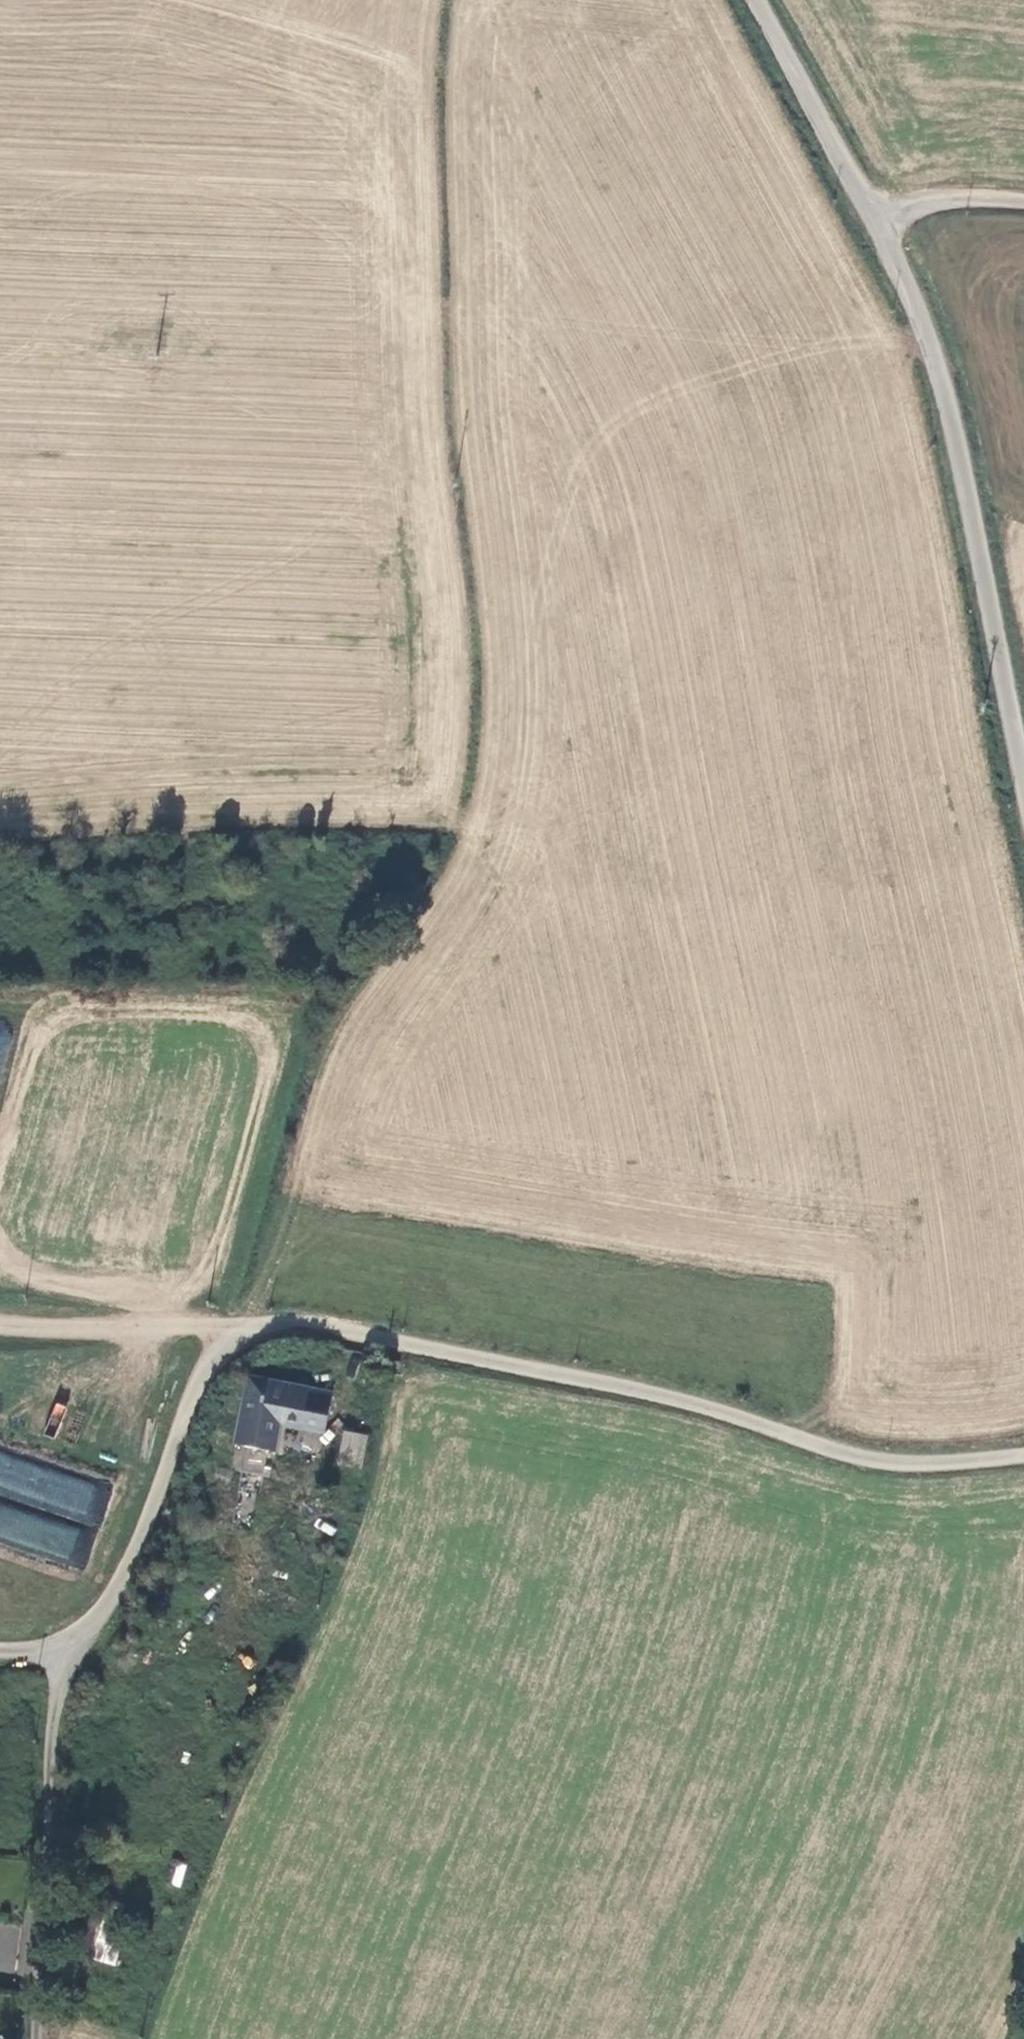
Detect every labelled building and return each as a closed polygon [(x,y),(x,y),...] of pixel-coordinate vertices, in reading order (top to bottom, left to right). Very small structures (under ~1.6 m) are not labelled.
[(330,1391),(246,1375),(233,1442),(267,1449),(273,1416),(323,1426),(330,1391)] [(357,1467),(360,1436),(338,1433),(335,1465),(357,1467)] [(82,1568),(89,1545),(77,1541),(82,1524),(98,1528),(111,1486),(0,1452),(0,1543),(82,1568)] [(94,1920),(93,1962),(117,1963),(118,1920),(94,1920)]
